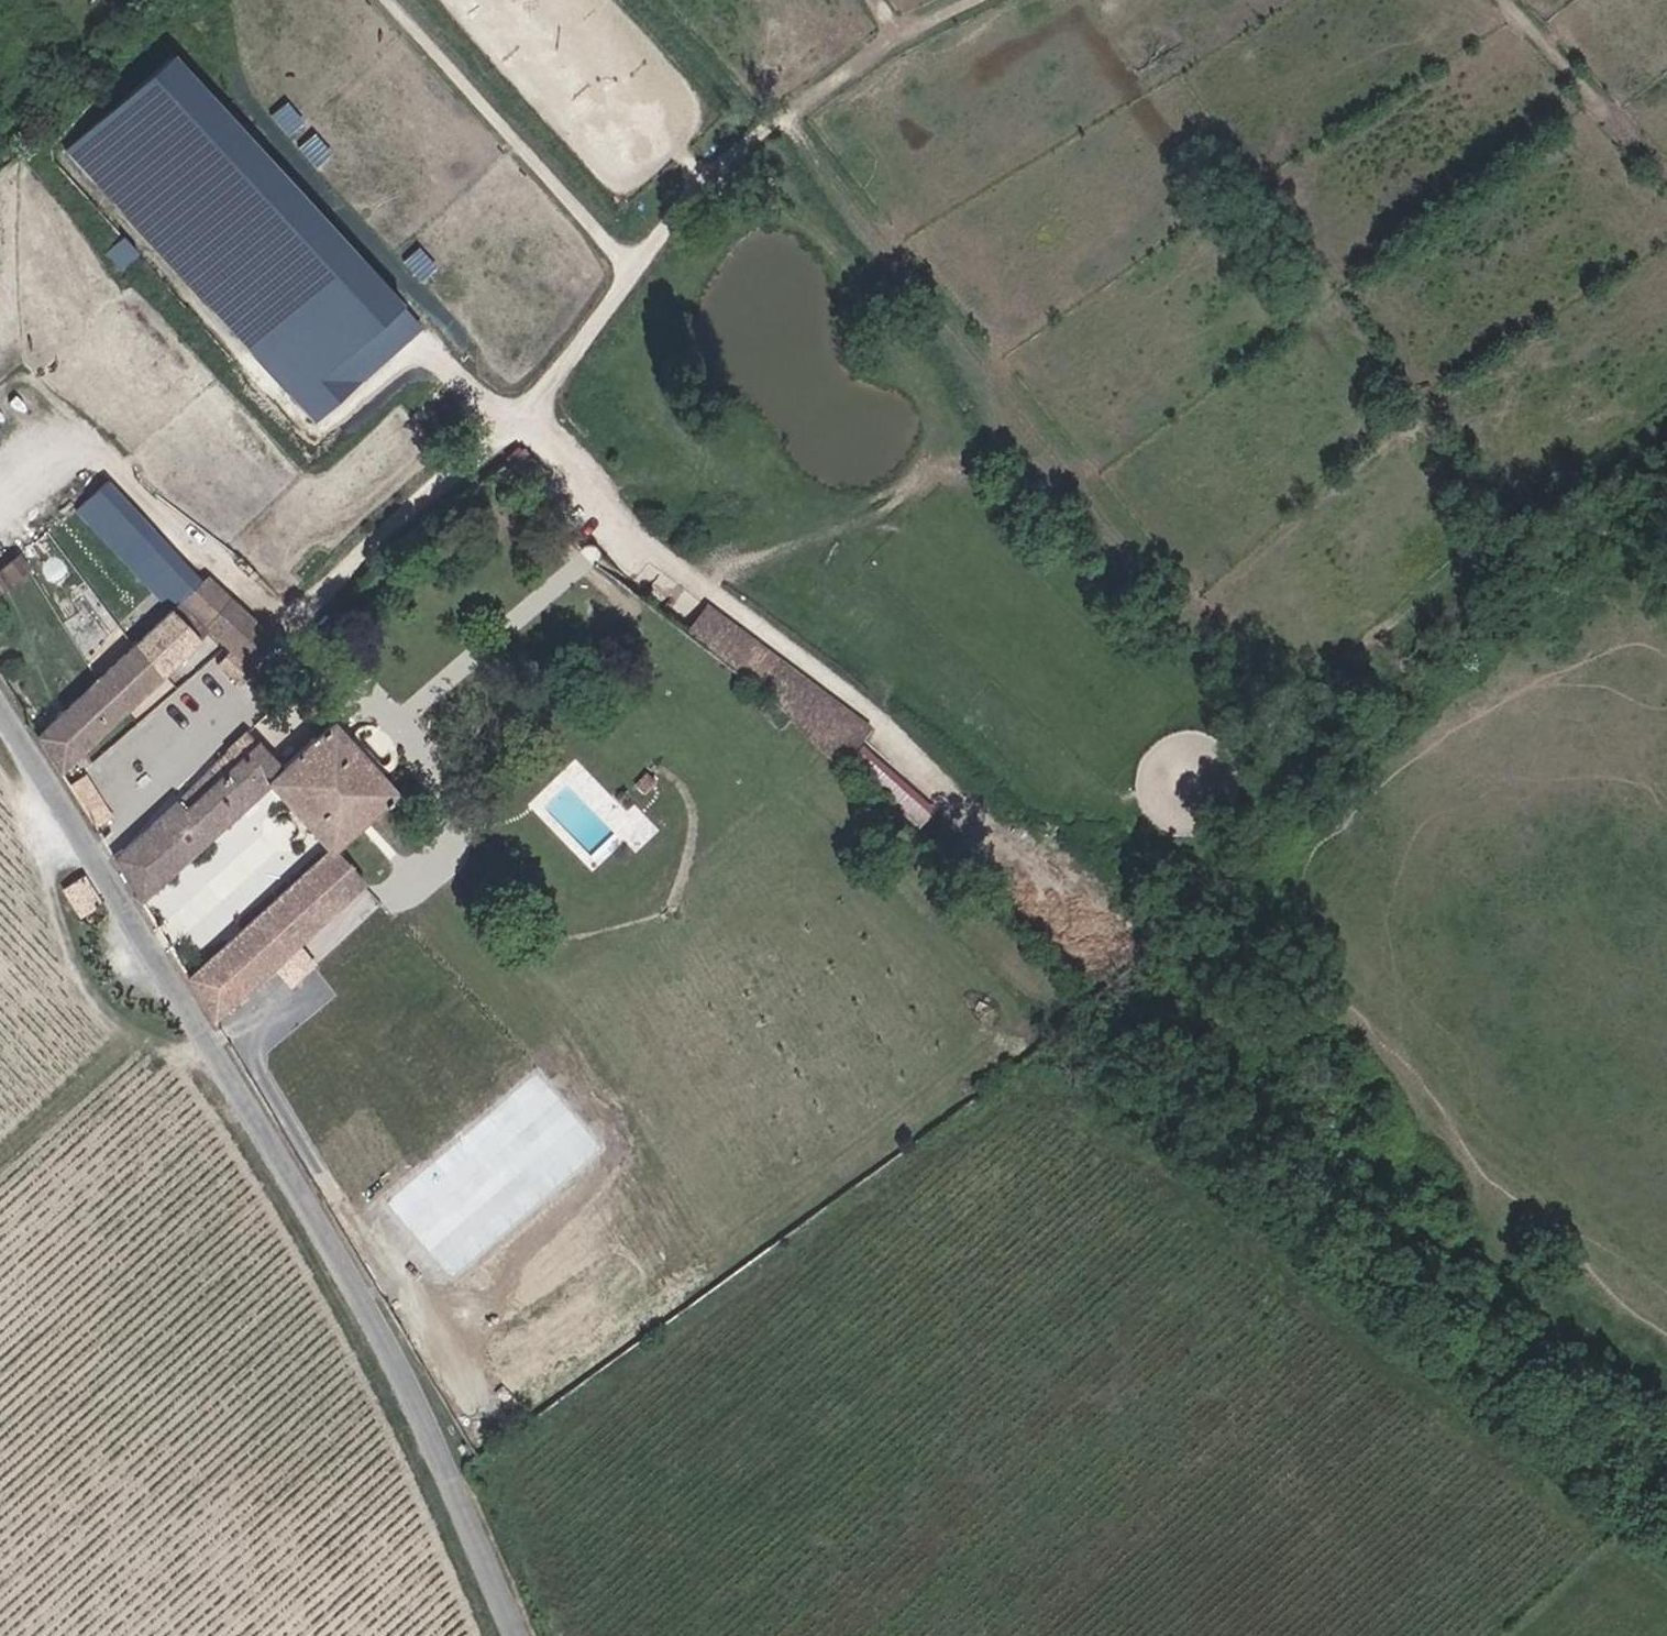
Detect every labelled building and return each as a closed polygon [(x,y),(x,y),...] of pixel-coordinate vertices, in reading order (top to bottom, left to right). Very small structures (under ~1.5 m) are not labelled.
[(424,323),(244,127),(238,132),(169,56),(66,150),(316,422),(424,323)] [(281,629),(209,571),(203,576),(155,526),(126,553),(173,603),(201,633),(211,623),(233,640),(258,659),(281,629)] [(13,553),(0,564),(0,584),(23,565),(13,553)] [(201,633),(173,603),(38,730),(62,767),(201,633)] [(686,636),(749,670),(766,638),(703,604),(686,636)] [(258,659),(233,640),(226,649),(251,668),(258,659)] [(284,795),(330,844),(396,785),(335,714),(324,724),(282,762),(250,723),(228,742),(231,745),(217,757),(224,766),(185,800),(178,792),(114,848),(142,893),(269,777),(284,795)] [(663,778),(655,770),(643,782),(651,790),(663,778)] [(363,881),(330,844),(294,878),(190,972),(217,1015),(363,881)] [(107,898),(90,870),(72,881),(87,909),(107,898)]
